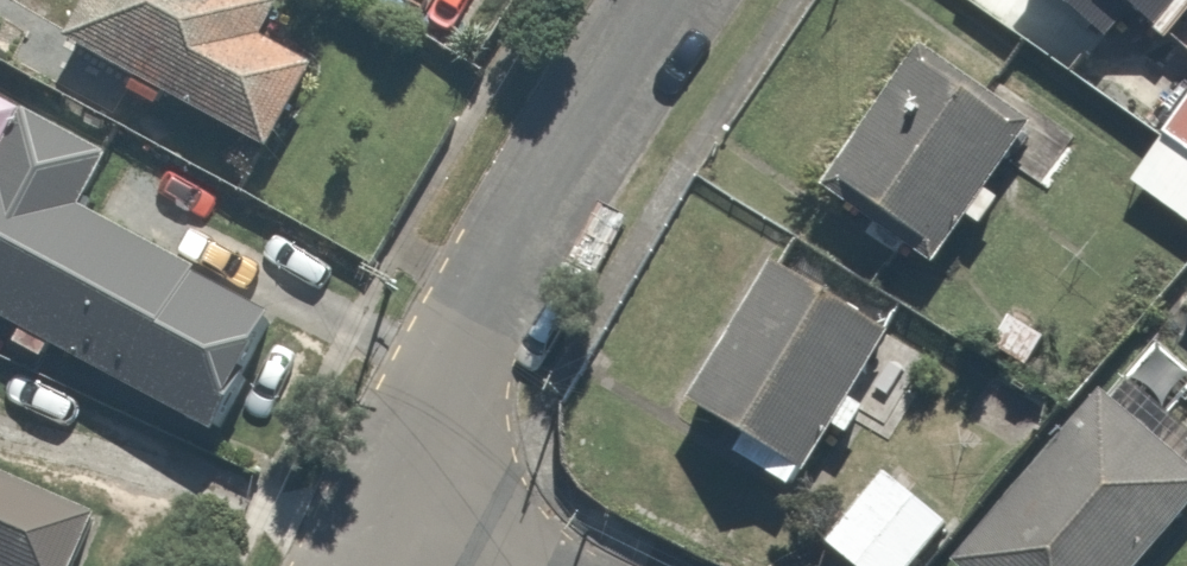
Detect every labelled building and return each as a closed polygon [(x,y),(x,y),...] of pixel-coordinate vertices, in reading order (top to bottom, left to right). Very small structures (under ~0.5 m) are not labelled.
[(155,115),(165,95),(264,149),(330,29),(278,0),(74,0),(55,35),(127,75),(117,94),(155,115)] [(1103,40),(1130,10),(1186,54),(1186,0),(1051,0),(1103,40)] [(1017,117),(912,46),(814,192),(920,262),(1017,117)] [(1160,133),(1186,151),(1186,94),(1160,133)] [(203,422),(256,305),(67,219),(98,150),(10,111),(0,133),(0,329),(203,422)] [(1186,221),(1186,151),(1160,133),(1128,181),(1186,221)] [(888,317),(767,247),(678,401),(799,471),(888,317)] [(940,553),(955,565),(1119,565),(1186,491),(1186,472),(1091,386),(940,553)] [(819,532),(863,565),(896,565),(944,503),(879,453),(819,532)] [(0,466),(0,565),(61,565),(88,502),(30,478),(0,466)]
